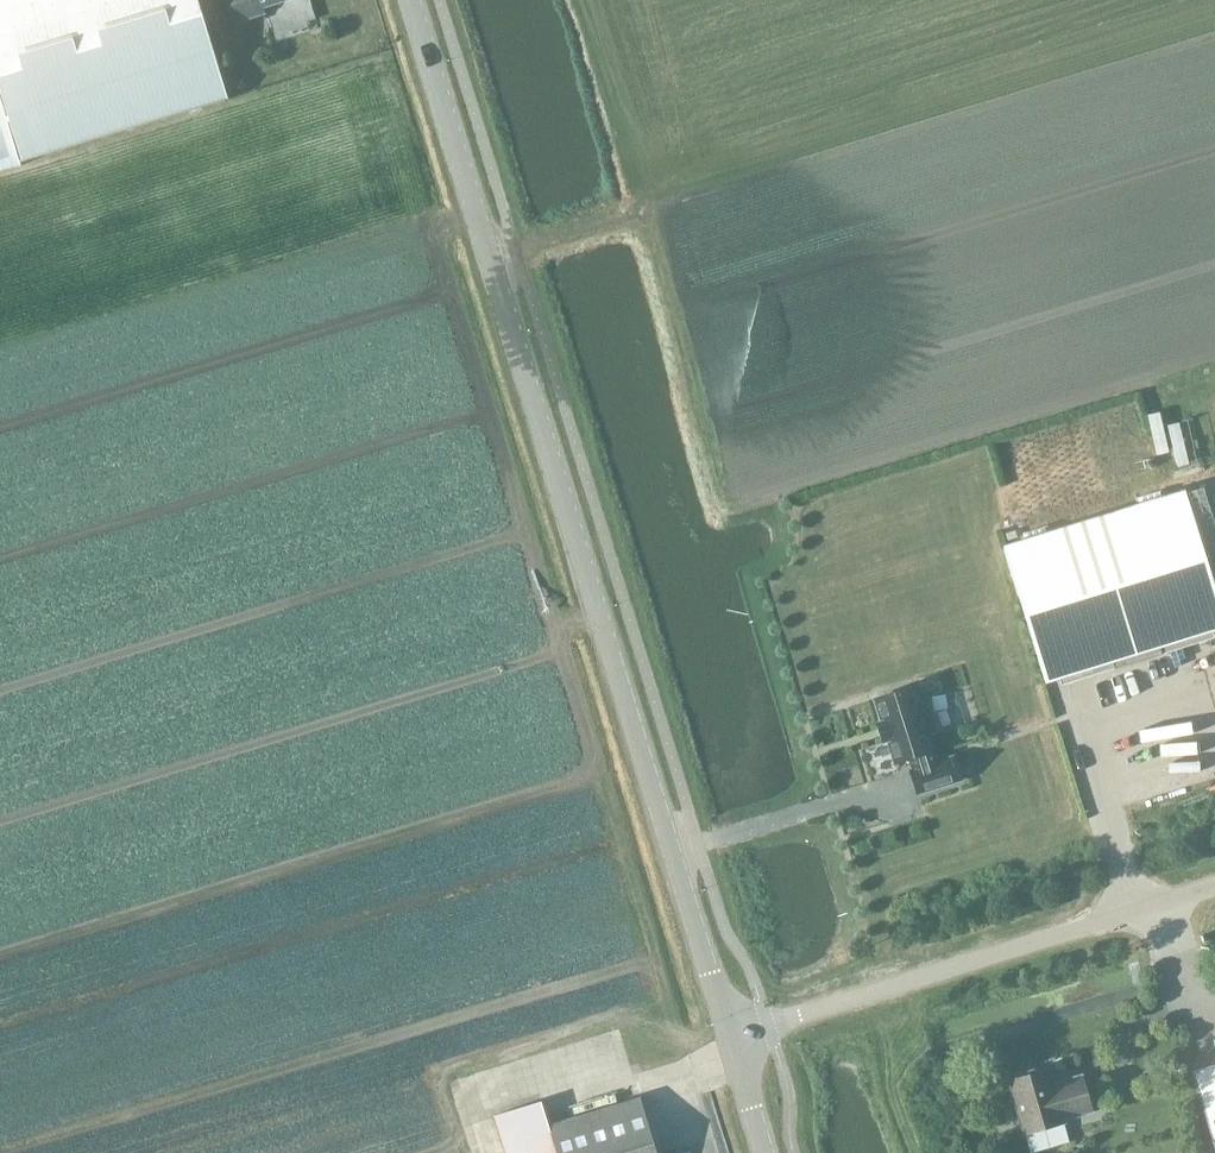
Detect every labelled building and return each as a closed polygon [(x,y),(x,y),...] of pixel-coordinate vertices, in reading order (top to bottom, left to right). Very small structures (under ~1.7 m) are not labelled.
[(21,162),(227,101),(197,0),(0,0),(0,95),(21,162)] [(280,0),(231,0),(237,19),(263,11),(262,6),(280,0)] [(19,162),(0,98),(0,168),(19,162)] [(1003,547),(1045,681),(1044,682),(1045,683),(1112,662),(1114,669),(1162,654),(1159,647),(1214,630),(1214,589),(1185,490),(1163,497),(1161,490),(1136,498),(1138,505),(1049,532),(1047,525),(1023,533),(1025,540),(1003,547)] [(913,687),(875,699),(883,722),(878,723),(884,741),(888,739),(895,762),(913,757),(917,768),(910,770),(917,793),(960,779),(953,757),(936,762),(927,733),(933,731),(935,726),(929,706),(924,703),(918,705),(913,687)] [(1193,1072),(1214,1150),(1214,1066),(1195,1071),(1193,1072)] [(1010,1081),(1025,1133),(1063,1122),(1062,1119),(1091,1110),(1081,1076),(1052,1084),(1048,1070),(1038,1072),(1033,1069),(1022,1072),(1019,1078),(1010,1081)] [(640,1097),(549,1125),(541,1100),(494,1115),(505,1152),(657,1152),(640,1097)]
